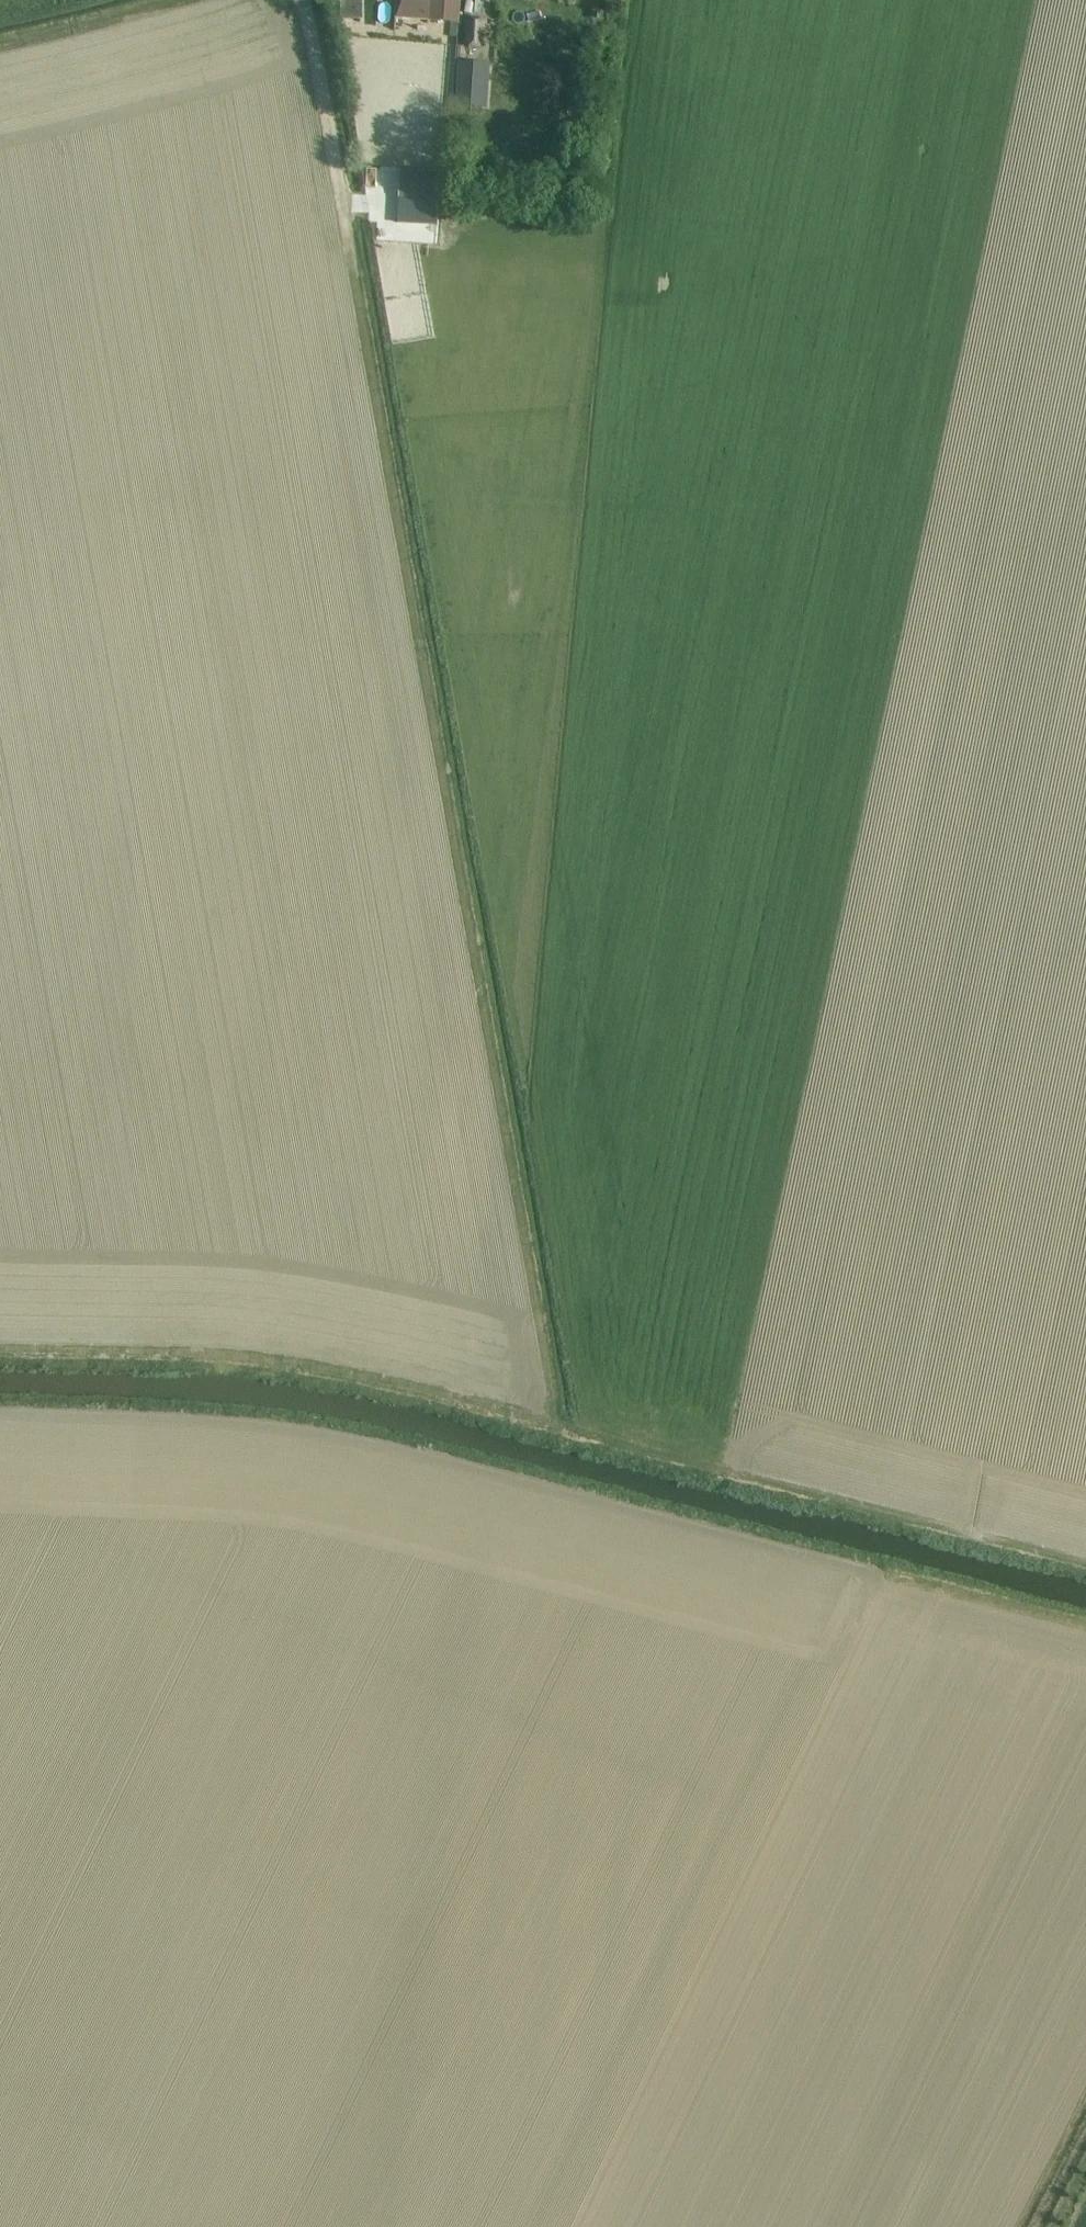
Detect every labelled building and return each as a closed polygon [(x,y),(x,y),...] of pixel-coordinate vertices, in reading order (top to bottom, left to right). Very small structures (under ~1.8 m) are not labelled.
[(431,1),(431,0),(398,0),(397,19),(451,23),(458,23),(460,3),(431,1)] [(345,2),(340,10),(348,15),(353,7),(345,2)] [(486,16),(487,40),(503,39),(502,16),(486,16)] [(468,48),(484,48),(485,21),(469,20),(468,48)] [(456,66),(457,39),(449,39),(446,66),(456,66)] [(460,62),(457,106),(489,108),(491,64),(460,62)] [(401,171),(400,194),(438,196),(439,173),(401,171)]
